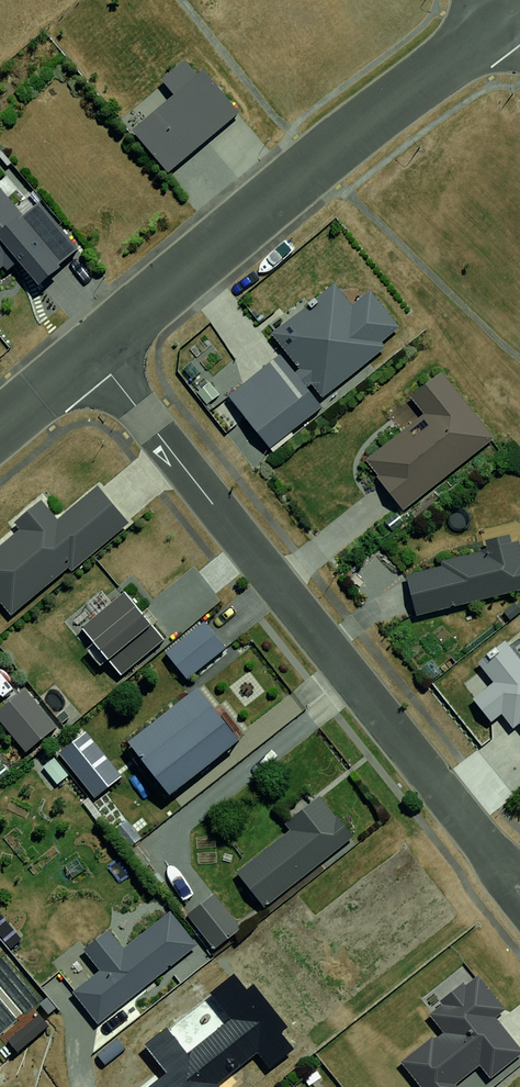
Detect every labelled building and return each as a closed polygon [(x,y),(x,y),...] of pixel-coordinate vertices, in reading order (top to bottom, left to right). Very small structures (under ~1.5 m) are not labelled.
[(200,77),(129,132),(160,171),(231,116),(200,77)] [(4,266),(27,294),(81,249),(45,206),(26,221),(0,190),(0,270),(4,266)] [(264,359),(216,392),(251,440),(399,327),(372,287),(353,297),(341,278),(252,336),(264,359)] [(362,461),(395,505),(496,429),(451,370),(412,399),(423,415),(362,461)] [(0,549),(0,614),(2,617),(129,523),(96,478),(0,549)] [(398,576),(410,620),(519,590),(519,542),(398,576)] [(69,630),(108,684),(157,649),(118,595),(69,630)] [(197,618),(160,650),(181,674),(218,642),(204,626),(197,618)] [(461,697),(479,722),(496,710),(519,742),(519,673),(494,641),(467,665),(481,682),(461,697)] [(202,683),(132,739),(174,792),(245,735),(202,683)] [(0,701),(0,723),(22,753),(52,730),(20,686),(0,701)] [(77,736),(50,755),(84,803),(111,783),(77,736)] [(319,799),(229,871),(259,907),(348,835),(319,799)] [(212,891),(186,912),(213,945),(239,924),(212,891)] [(170,911),(128,944),(119,930),(90,952),(106,976),(83,992),(104,1021),(199,947),(170,911)] [(430,1014),(441,1030),(404,1061),(425,1086),(460,1086),(488,1064),(496,1075),(519,1055),(519,1039),(501,1016),(515,1007),(487,971),(430,1014)] [(137,1086),(206,1086),(205,1086),(247,1053),(258,1067),(286,1044),(229,973),(195,1000),(210,1019),(178,1045),(160,1022),(133,1043),(156,1072),(137,1086)]
